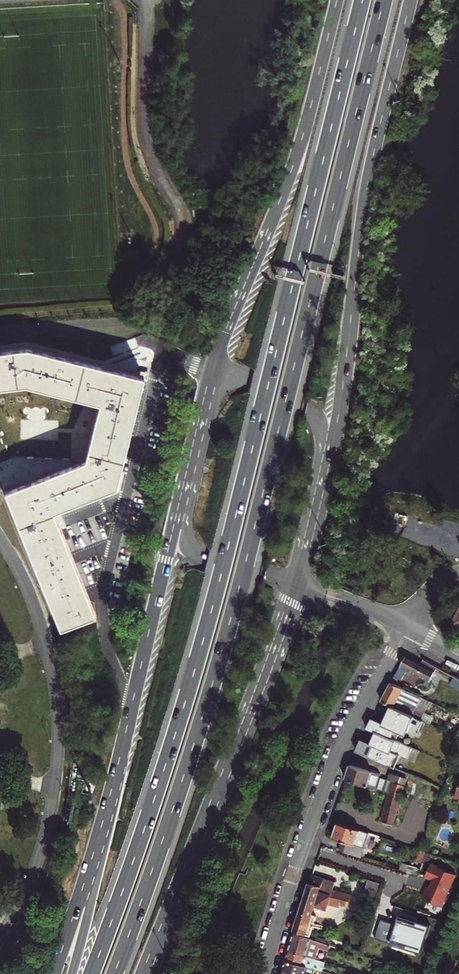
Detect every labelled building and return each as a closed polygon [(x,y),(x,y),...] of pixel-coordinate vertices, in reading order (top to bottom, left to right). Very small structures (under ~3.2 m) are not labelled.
[(0,350),(0,388),(20,385),(95,402),(85,460),(5,492),(58,628),(93,613),(54,510),(115,486),(143,375),(25,346),(0,350)] [(457,612),(455,611),(450,621),(458,626),(458,613),(457,612)] [(447,670),(448,669),(423,655),(419,662),(406,655),(394,677),(399,680),(405,669),(425,679),(423,683),(432,688),(439,675),(451,681),(450,684),(458,689),(458,677),(447,670)] [(415,709),(422,696),(397,684),(391,681),(381,700),(391,704),(414,715),(426,720),(428,715),(415,709)] [(414,715),(391,704),(390,706),(391,707),(386,718),(385,717),(383,721),(372,716),(367,726),(378,731),(395,739),(400,727),(407,730),(414,715)] [(372,743),(361,738),(356,750),(394,766),(399,754),(407,757),(411,746),(395,739),(378,731),(372,743)] [(399,796),(403,784),(389,779),(378,775),(379,772),(351,761),(345,778),(387,792),(379,819),(394,824),(402,797),(399,796)] [(391,773),(389,779),(403,784),(405,778),(391,773)] [(453,788),(455,789),(451,799),(458,803),(458,774),(453,788)] [(332,837),(341,840),(364,847),(369,832),(337,821),(332,837)] [(364,847),(341,840),(338,850),(360,857),(364,847)] [(457,875),(437,866),(435,870),(430,867),(425,878),(432,881),(429,888),(427,887),(422,897),(442,907),(457,875)] [(335,880),(311,874),(293,929),(311,935),(317,917),(313,916),(316,906),(328,910),(330,901),(353,908),(357,896),(332,888),(335,880)] [(385,883),(372,879),(368,891),(381,895),(385,883)] [(421,953),(430,925),(399,915),(396,925),(381,920),(375,938),(392,944),(391,949),(417,958),(419,952),(421,953)] [(330,944),(292,932),(287,949),(316,958),(319,946),(328,949),(330,944)] [(317,969),(323,970),(324,965),(323,964),(324,961),(316,958),(287,949),(284,959),(317,969)] [(281,969),(298,973),(316,973),(317,969),(284,959),(281,969)]
